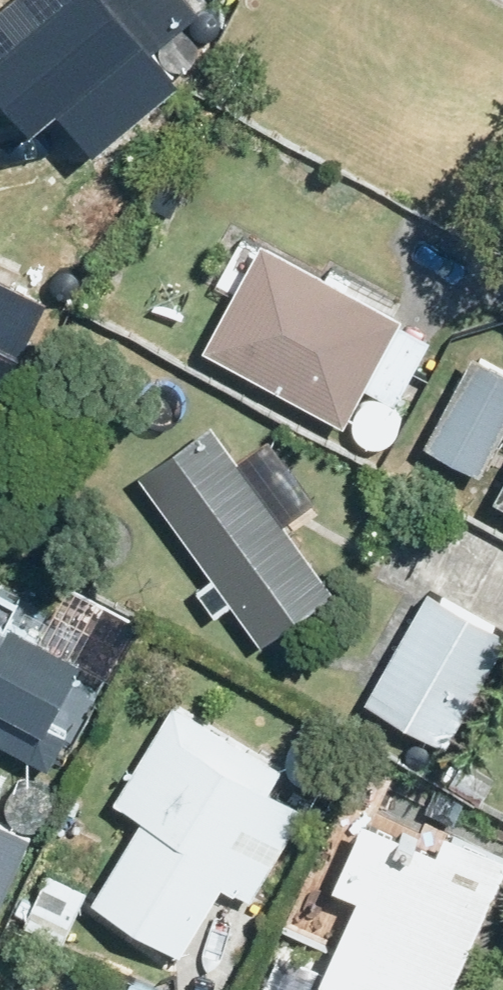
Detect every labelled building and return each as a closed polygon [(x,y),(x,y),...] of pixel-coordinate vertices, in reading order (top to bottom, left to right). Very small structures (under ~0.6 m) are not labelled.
[(195,81),(157,35),(188,9),(181,0),(49,0),(0,40),(0,82),(44,136),(71,114),(105,155),(195,81)] [(196,6),(218,30),(233,17),(221,3),(218,6),(213,0),(202,0),(196,6)] [(238,298),(211,348),(348,422),(368,388),(398,403),(434,337),(403,320),(406,316),(265,241),(247,276),(224,265),(215,284),(238,298)] [(51,302),(0,276),(0,402),(51,302)] [(430,442),(487,473),(502,442),(502,365),(478,351),(430,442)] [(216,576),(199,587),(218,614),(236,601),(265,643),(340,590),(218,417),(142,471),(216,576)] [(369,699),(451,746),(502,654),(502,630),(432,589),(369,699)] [(53,767),(74,728),(53,718),(85,659),(0,614),(0,738),(53,767)] [(148,816),(97,899),(184,953),(226,884),(253,901),(309,810),(273,789),(287,765),(177,700),(117,798),(148,816)] [(329,908),(340,922),(351,920),(325,979),(349,989),(455,989),(502,883),(502,853),(451,830),(443,849),(368,815),(337,884),(349,889),(336,892),(329,908)] [(35,835),(0,820),(0,913),(35,835)] [(56,878),(33,926),(65,940),(86,893),(56,878)] [(124,989),(163,989),(130,975),(124,989)]
